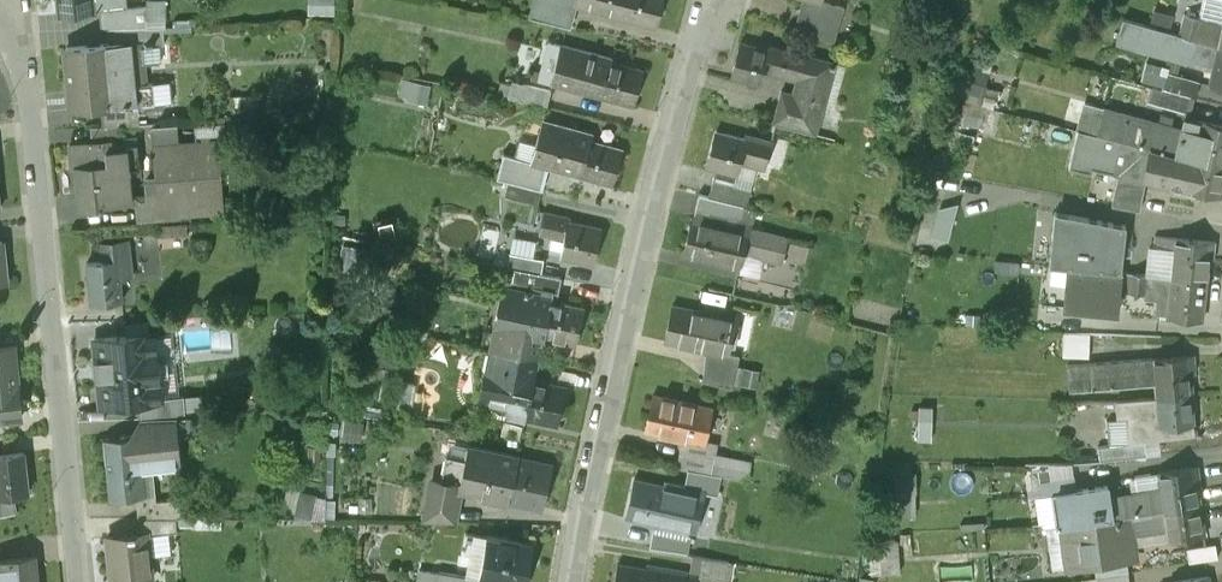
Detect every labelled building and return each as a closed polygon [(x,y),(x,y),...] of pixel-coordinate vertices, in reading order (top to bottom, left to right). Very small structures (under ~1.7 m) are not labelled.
[(61,13),(106,9),(129,6),(128,0),(60,0),(61,13)] [(339,9),(340,0),(314,0),(314,8),(339,9)] [(571,10),(535,0),(531,17),(567,25),(571,10)] [(535,0),(571,10),(573,3),(655,26),(661,0),(535,0)] [(818,0),(802,0),(794,29),(831,41),(841,5),(824,0),(821,0),(821,1),(818,0)] [(129,6),(106,9),(108,26),(110,26),(134,25),(132,6),(129,6)] [(1182,13),(1177,33),(1199,39),(1200,39),(1221,45),(1221,22),(1182,13)] [(1200,39),(1199,39),(1177,33),(1122,17),(1116,42),(1160,54),(1161,49),(1191,57),(1191,54),(1214,59),(1209,81),(1221,84),(1221,45),(1200,39)] [(134,25),(110,26),(111,42),(124,41),(133,41),(133,43),(143,42),(144,46),(165,44),(163,24),(134,25)] [(111,42),(69,46),(71,67),(68,67),(72,107),(138,101),(135,64),(145,63),(144,46),(143,42),(133,43),(133,41),(124,41),(111,42)] [(613,58),(549,41),(539,80),(634,104),(643,69),(612,61),(613,58)] [(826,61),(769,45),(768,49),(740,41),(731,76),(760,84),(764,68),(796,77),(792,91),(819,99),(826,61)] [(1201,79),(1168,70),(1164,86),(1194,94),(1196,95),(1201,79)] [(407,93),(432,97),(435,82),(410,77),(407,93)] [(986,85),(969,80),(965,99),(981,103),(986,85)] [(550,91),(512,81),(508,97),(547,105),(550,91)] [(1194,94),(1164,86),(1163,90),(1154,88),(1150,100),(1189,111),(1194,94)] [(792,91),(780,88),(776,104),(816,115),(819,99),(792,91)] [(981,103),(965,99),(960,118),(977,122),(981,103)] [(1097,133),(1103,105),(1084,100),(1069,166),(1092,171),(1093,167),(1119,173),(1119,171),(1145,177),(1147,170),(1187,180),(1185,187),(1219,194),(1221,184),(1221,164),(1097,133)] [(1184,115),(1181,127),(1166,123),(1168,118),(1160,115),(1158,121),(1103,105),(1097,133),(1221,164),(1221,125),(1184,115)] [(139,123),(138,108),(104,108),(105,125),(139,123)] [(563,129),(554,126),(550,138),(560,140),(563,129)] [(589,136),(563,129),(560,140),(558,148),(552,147),(547,165),(610,182),(619,148),(588,139),(589,136)] [(744,138),(716,130),(706,164),(735,173),(740,157),(745,138),(744,138)] [(771,141),(745,134),(744,138),(745,138),(740,157),(764,164),(771,141)] [(126,143),(88,147),(90,165),(76,167),(81,207),(132,201),(126,143)] [(203,144),(176,146),(182,194),(183,194),(206,190),(203,144)] [(546,172),(514,162),(509,178),(541,187),(546,172)] [(1145,177),(1119,171),(1119,173),(1112,203),(1140,208),(1145,177)] [(752,187),(715,177),(710,195),(744,205),(746,206),(752,187)] [(710,195),(700,193),(693,217),(721,224),(722,221),(750,228),(751,222),(741,219),(744,205),(710,195)] [(182,194),(144,200),(145,216),(185,211),(183,194),(182,194)] [(939,230),(956,235),(965,203),(948,198),(939,230)] [(1054,209),(1049,263),(1068,265),(1106,268),(1121,271),(1126,223),(1054,209)] [(571,216),(545,211),(540,233),(564,238),(568,219),(570,220),(571,216)] [(750,228),(722,221),(721,224),(693,217),(684,252),(739,266),(739,269),(757,273),(761,255),(782,260),(788,237),(750,228)] [(570,220),(568,219),(564,238),(561,256),(594,263),(601,226),(570,220)] [(1175,236),(1155,234),(1154,247),(1173,251),(1175,236)] [(1213,240),(1175,236),(1173,251),(1171,275),(1206,278),(1209,251),(1212,251),(1213,240)] [(0,239),(0,280),(9,279),(4,239),(0,239)] [(122,240),(100,242),(101,260),(87,261),(91,301),(121,298),(119,275),(125,274),(122,240)] [(1173,251),(1154,247),(1148,246),(1146,272),(1157,273),(1171,275),(1173,251)] [(1014,261),(999,260),(997,282),(1012,283),(1014,261)] [(1121,271),(1068,265),(1064,304),(1087,306),(1086,311),(1107,313),(1107,308),(1116,309),(1121,271)] [(561,276),(513,267),(508,288),(523,292),(523,289),(553,296),(553,299),(556,300),(561,276)] [(1146,272),(1121,271),(1120,288),(1155,292),(1157,273),(1146,272)] [(1171,275),(1157,273),(1155,292),(1169,293),(1167,315),(1202,318),(1206,278),(1171,275)] [(553,296),(523,289),(523,292),(519,309),(506,306),(505,311),(504,310),(496,348),(526,353),(529,341),(543,344),(544,335),(545,334),(577,341),(584,306),(556,300),(553,299),(553,296)] [(735,313),(702,306),(701,311),(672,304),(664,341),(711,351),(726,354),(726,352),(735,313)] [(1158,318),(1127,316),(1126,332),(1158,334),(1158,318)] [(1089,331),(1062,329),(1061,352),(1088,354),(1089,331)] [(156,332),(94,338),(100,405),(140,401),(163,399),(163,397),(156,332)] [(0,345),(0,418),(21,416),(14,344),(0,345)] [(496,348),(480,345),(476,363),(491,366),(487,388),(529,397),(526,415),(558,421),(565,387),(534,380),(540,356),(526,353),(496,348)] [(711,351),(705,381),(731,387),(738,355),(726,352),(726,354),(711,351)] [(1192,352),(1066,362),(1068,387),(1155,381),(1156,395),(1191,393),(1189,365),(1193,365),(1192,352)] [(1156,395),(1114,399),(1116,418),(1125,417),(1127,442),(1127,443),(1146,441),(1194,435),(1191,393),(1156,395)] [(712,407),(652,394),(644,428),(704,442),(712,407)] [(163,399),(140,401),(140,417),(146,417),(175,416),(185,416),(185,395),(163,397),(163,399)] [(918,434),(940,435),(942,401),(920,400),(918,434)] [(148,433),(104,437),(110,497),(143,493),(141,467),(178,463),(175,416),(146,417),(148,433)] [(1127,442),(1097,445),(1099,459),(1148,453),(1146,441),(1127,443),(1127,442)] [(469,446),(467,458),(447,455),(442,479),(462,482),(462,486),(542,502),(549,466),(517,459),(518,456),(469,446)] [(17,509),(14,490),(31,488),(26,448),(0,452),(0,511),(17,509)] [(750,460),(700,450),(697,469),(746,478),(750,460)] [(1196,466),(1158,471),(1161,490),(1109,497),(1112,517),(1199,505),(1195,477),(1198,477),(1196,466)] [(703,491),(663,482),(662,485),(634,478),(626,513),(694,529),(703,491)] [(461,490),(430,485),(423,518),(454,519),(461,490)] [(331,515),(332,490),(302,489),(301,514),(331,515)] [(176,501),(151,501),(151,517),(175,517),(176,501)] [(1112,517),(1061,525),(1067,568),(1095,564),(1126,559),(1135,558),(1131,534),(1143,533),(1145,545),(1204,536),(1199,505),(1112,517)] [(151,517),(137,517),(139,533),(145,533),(145,534),(177,530),(175,517),(151,517)] [(689,534),(653,528),(650,545),(686,551),(689,534)] [(133,534),(133,532),(128,533),(128,534),(107,537),(112,581),(122,581),(150,579),(145,534),(145,533),(139,533),(133,534)] [(489,535),(480,579),(495,581),(524,581),(532,544),(489,535)] [(878,539),(879,569),(906,568),(905,538),(878,539)] [(1215,545),(1187,549),(1189,562),(1217,557),(1215,545)] [(728,558),(693,552),(690,568),(701,570),(700,574),(725,578),(728,558)] [(36,553),(0,557),(0,581),(39,581),(36,553)] [(1095,564),(1098,581),(1129,581),(1126,559),(1095,564)] [(617,563),(614,581),(672,581),(674,569),(648,565),(647,569),(617,563)] [(440,570),(440,573),(419,569),(417,581),(465,581),(466,576),(440,570)] [(674,569),(672,581),(693,581),(695,573),(674,569)]
